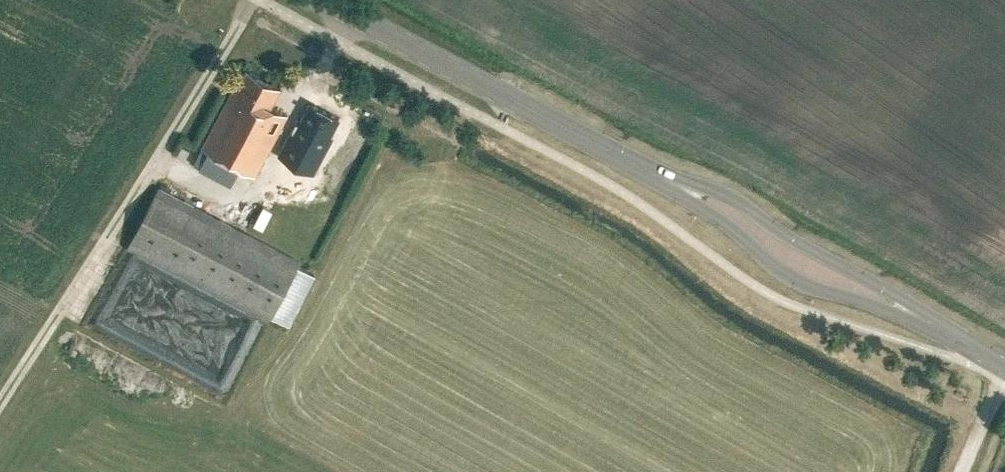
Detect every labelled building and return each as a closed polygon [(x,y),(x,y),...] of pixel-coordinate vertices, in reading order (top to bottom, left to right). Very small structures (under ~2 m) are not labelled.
[(280,86),(247,69),(238,86),(235,85),(202,146),(211,151),(255,175),(288,113),(271,104),(280,86)] [(332,137),(330,135),(339,118),(311,103),(301,120),(299,119),(279,155),(313,173),(332,137)] [(185,159),(190,149),(182,145),(177,155),(185,159)] [(202,146),(194,162),(202,167),(211,151),(202,146)] [(288,325),(314,274),(298,266),(300,262),(159,187),(128,248),(269,322),(272,317),(288,325)]
